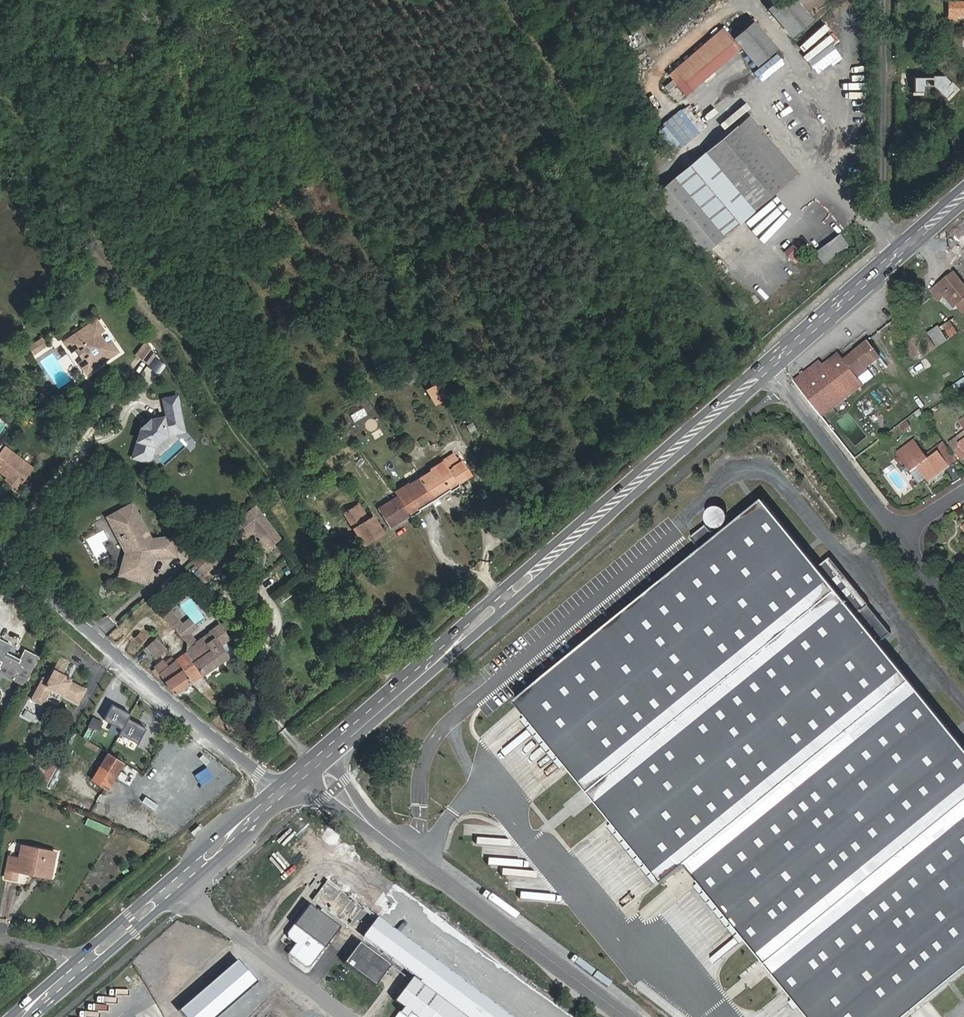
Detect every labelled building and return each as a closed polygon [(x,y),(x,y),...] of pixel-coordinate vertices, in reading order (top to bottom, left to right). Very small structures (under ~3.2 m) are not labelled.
[(791,37),(810,21),(793,0),(778,0),(768,9),(791,37)] [(946,8),(946,21),(956,21),(963,21),(963,8),(946,8)] [(733,39),(758,66),(776,50),(752,22),(733,39)] [(827,23),(801,44),(808,52),(805,54),(813,64),(842,40),(827,23)] [(730,41),(678,87),(686,97),(738,51),(730,41)] [(673,80),(665,87),(669,92),(677,85),(673,80)] [(684,108),(662,126),(681,148),(702,130),(684,108)] [(746,116),(732,127),(783,186),(796,174),(746,116)] [(649,134),(666,154),(676,146),(659,126),(649,134)] [(783,186),(732,127),(670,181),(719,240),(783,186)] [(836,236),(812,254),(820,264),(844,247),(836,236)] [(780,253),(788,263),(796,257),(788,248),(780,253)] [(955,272),(931,290),(939,300),(945,296),(954,308),(958,304),(963,312),(963,284),(955,272)] [(939,326),(910,345),(918,359),(933,350),(961,330),(955,318),(940,328),(939,326)] [(117,355),(110,345),(105,348),(97,337),(101,333),(95,324),(64,346),(70,355),(75,352),(84,364),(79,367),(86,377),(117,355)] [(42,339),(28,348),(33,356),(47,346),(42,339)] [(818,408),(823,415),(874,376),(868,368),(882,357),(869,339),(845,358),(841,352),(825,364),(822,360),(806,373),(809,377),(799,385),(817,409),(818,408)] [(934,377),(937,374),(927,357),(920,361),(933,380),(935,379),(934,377)] [(796,381),(799,385),(809,377),(806,373),(796,381)] [(430,389),(439,403),(451,395),(442,382),(430,389)] [(133,459),(147,463),(152,461),(156,447),(168,436),(178,434),(176,425),(184,424),(178,396),(164,400),(168,418),(153,421),(142,430),(133,459)] [(178,434),(186,432),(184,424),(176,425),(178,434)] [(952,448),(962,462),(963,461),(963,439),(952,448)] [(929,458),(915,440),(898,453),(913,472),(919,467),(929,481),(949,465),(939,451),(929,458)] [(949,465),(958,458),(948,445),(939,451),(949,465)] [(34,470),(5,449),(0,455),(0,473),(5,476),(7,478),(6,480),(19,490),(34,470)] [(434,474),(423,481),(440,507),(443,505),(442,503),(455,494),(454,492),(461,487),(460,485),(473,476),(464,461),(461,463),(455,454),(432,470),(434,474)] [(409,484),(396,494),(399,498),(413,519),(420,514),(422,516),(435,507),(437,510),(440,507),(423,481),(412,488),(409,484)] [(412,519),(413,519),(399,498),(380,511),(393,528),(409,517),(412,519)] [(764,501),(717,539),(713,534),(716,532),(717,529),(721,528),(726,525),(728,520),(728,516),(726,511),(721,508),(716,507),(711,510),(707,514),(707,518),(708,524),(711,527),(709,529),(707,526),(691,538),(702,551),(516,703),(613,823),(659,880),(664,885),(686,866),(809,1016),(907,1016),(963,971),(963,749),(878,645),(890,635),(867,607),(870,604),(832,557),(819,568),(764,501)] [(367,545),(385,533),(375,519),(370,522),(367,517),(360,505),(345,515),(347,517),(351,523),(367,545)] [(160,557),(177,556),(175,539),(153,541),(134,506),(126,511),(123,510),(116,514),(115,516),(108,520),(113,528),(119,530),(128,546),(126,552),(126,553),(129,554),(122,576),(143,582),(149,562),(153,560),(153,558),(156,548),(159,548),(160,557)] [(233,524),(243,538),(254,530),(261,540),(274,530),(255,506),(233,524)] [(347,526),(351,523),(347,517),(343,520),(347,526)] [(126,552),(128,546),(119,530),(113,528),(126,552)] [(191,535),(182,536),(183,545),(192,544),(191,535)] [(212,556),(213,555),(209,549),(195,560),(205,572),(216,562),(212,556)] [(126,553),(119,575),(122,576),(129,554),(126,553)] [(143,582),(146,583),(153,560),(149,562),(143,582)] [(198,642),(179,619),(170,626),(186,645),(188,654),(203,675),(229,657),(212,632),(198,642)] [(133,637),(141,646),(145,641),(138,633),(133,637)] [(158,638),(148,647),(157,658),(167,650),(158,638)] [(0,665),(0,675),(23,687),(37,659),(24,653),(20,660),(8,654),(11,648),(0,642),(0,664),(0,665)] [(176,662),(192,683),(203,675),(188,654),(176,662)] [(37,697),(48,704),(51,698),(54,693),(65,699),(74,705),(77,700),(84,704),(89,695),(74,686),(75,684),(65,679),(73,666),(65,662),(52,684),(47,681),(37,697)] [(175,695),(192,683),(176,662),(167,669),(161,662),(154,668),(175,695)] [(139,702),(142,697),(144,693),(134,687),(129,695),(121,690),(110,706),(113,709),(110,714),(118,720),(90,765),(114,779),(154,711),(139,702)] [(51,698),(62,705),(65,699),(54,693),(51,698)] [(34,702),(45,708),(48,704),(37,697),(34,702)] [(74,705),(81,709),(84,704),(77,700),(74,705)] [(560,770),(566,765),(527,717),(521,721),(560,770)] [(38,778),(47,761),(32,753),(22,770),(38,778)] [(654,884),(659,880),(613,823),(608,828),(654,884)] [(34,869),(54,873),(59,852),(25,846),(22,859),(12,856),(8,878),(18,880),(19,871),(33,874),(34,869)] [(53,878),(54,873),(34,869),(33,874),(53,878)] [(310,966),(339,929),(309,906),(288,934),(289,939),(294,944),(289,950),(290,953),(291,958),(301,965),(304,968),(310,966)] [(359,943),(344,963),(375,986),(379,980),(382,976),(390,965),(359,943)] [(179,1010),(184,1016),(217,1016),(256,982),(238,960),(179,1010)] [(409,982),(402,992),(399,996),(394,1003),(403,1010),(399,1014),(403,1016),(456,1016),(409,982)]
